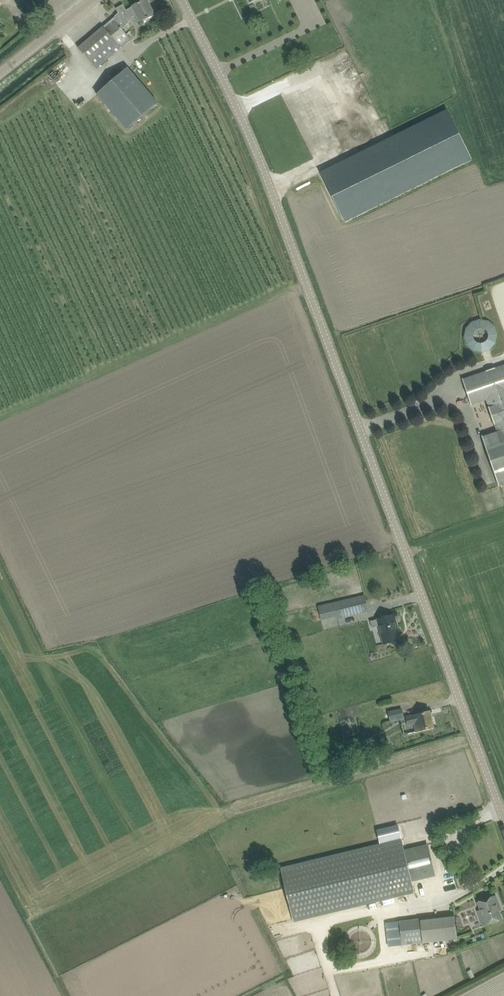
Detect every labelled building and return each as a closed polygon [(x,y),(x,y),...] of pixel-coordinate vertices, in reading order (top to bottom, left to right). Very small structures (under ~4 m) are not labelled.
[(104,27),(79,48),(96,69),(130,40),(122,30),(129,24),(127,20),(136,15),(140,22),(146,19),(155,14),(147,0),(145,0),(133,7),(134,7),(126,11),(123,5),(117,9),(119,13),(115,16),(116,17),(113,19),(114,20),(105,28),(104,27)] [(129,69),(98,95),(127,129),(158,103),(129,69)] [(448,110),(401,133),(321,172),(345,221),(472,158),(448,110)] [(462,327),(472,354),(498,345),(488,317),(462,327)] [(463,379),(472,406),(473,405),(472,405),(487,400),(489,407),(495,425),(495,424),(498,432),(483,437),(483,436),(499,486),(500,486),(500,485),(503,484),(503,365),(495,368),(487,371),(464,379),(463,379)] [(337,620),(369,612),(364,594),(333,602),(336,616),(337,620)] [(384,644),(391,642),(401,640),(394,615),(385,617),(371,621),(372,628),(379,626),(384,644)] [(388,712),(389,712),(384,713),(386,721),(390,720),(391,722),(405,719),(402,708),(388,712)] [(434,727),(430,711),(430,710),(413,713),(413,714),(406,716),(408,726),(414,725),(416,731),(434,727)] [(375,737),(359,741),(358,738),(350,740),(353,748),(369,743),(371,747),(378,745),(375,737)] [(283,869),(282,869),(287,888),(290,901),(294,920),(414,891),(412,881),(411,877),(435,871),(430,848),(405,854),(404,850),(402,840),(399,825),(377,830),(380,845),(283,869)] [(496,895),(486,899),(479,902),(487,924),(502,919),(497,905),(499,904),(496,895)] [(400,921),(388,923),(391,946),(403,945),(447,940),(453,939),(457,938),(454,914),(400,921)]
